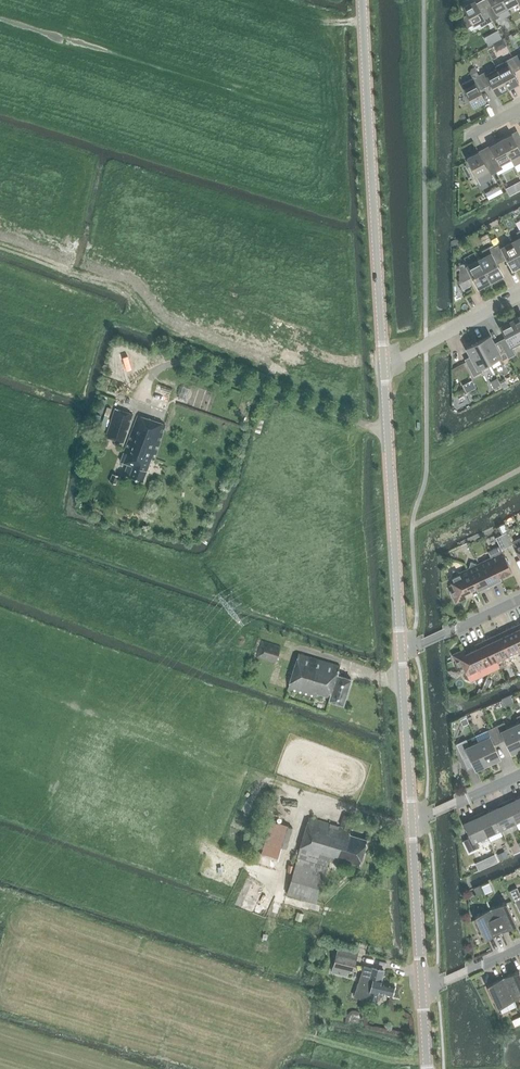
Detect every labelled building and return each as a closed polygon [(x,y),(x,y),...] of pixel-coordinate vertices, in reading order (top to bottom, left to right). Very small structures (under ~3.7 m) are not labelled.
[(486,8),(492,21),(499,17),(497,15),(507,9),(503,0),(489,0),(492,5),(486,8)] [(507,9),(518,4),(519,6),(519,0),(503,0),(507,9)] [(486,24),(492,21),(486,8),(480,12),(475,2),(475,1),(463,7),(467,15),(463,18),(463,24),(465,29),(483,19),(486,24)] [(512,57),(518,69),(519,68),(519,58),(518,54),(512,57)] [(497,69),(496,69),(507,89),(518,83),(518,82),(517,82),(512,73),(518,69),(512,57),(505,61),(508,66),(498,71),(497,69)] [(485,72),(478,75),(485,87),(491,84),(496,94),(496,95),(507,89),(496,69),(486,74),(485,72)] [(479,90),(485,87),(478,75),(472,78),(475,83),(464,89),(473,106),(485,100),(484,100),(479,90)] [(501,141),(511,160),(514,165),(519,162),(519,144),(517,145),(512,135),(501,141)] [(495,157),(489,160),(496,172),(502,169),(501,166),(511,160),(501,141),(489,147),(490,147),(495,157)] [(490,175),(496,172),(489,160),(484,163),(478,153),(479,153),(478,152),(467,158),(477,178),(488,172),(490,175)] [(506,188),(509,195),(519,189),(519,181),(506,188)] [(519,265),(519,252),(514,241),(501,248),(499,244),(494,247),(501,261),(502,261),(500,258),(505,255),(505,256),(512,269),(519,265)] [(480,259),(491,281),(492,282),(501,278),(500,276),(502,275),(494,261),(495,261),(499,258),(499,259),(501,261),(494,247),(493,245),(481,251),(484,256),(480,259)] [(478,288),(491,281),(480,259),(467,266),(467,265),(459,265),(459,284),(467,279),(465,274),(469,272),(478,288)] [(511,321),(519,338),(519,316),(511,321)] [(519,343),(519,338),(511,321),(509,322),(508,321),(503,323),(503,325),(500,327),(506,340),(500,343),(504,349),(508,357),(514,354),(511,348),(519,343)] [(489,336),(478,342),(489,363),(500,357),(498,353),(504,349),(500,343),(494,346),(489,336)] [(480,368),(489,363),(478,342),(466,348),(472,358),(466,361),(470,370),(473,376),(477,373),(477,374),(482,371),(480,368)] [(467,391),(476,387),(473,380),(464,384),(467,391)] [(490,384),(493,390),(499,387),(496,381),(490,384)] [(123,443),(132,414),(115,408),(106,437),(123,443)] [(165,424),(137,416),(127,447),(124,446),(120,461),(126,463),(123,474),(142,481),(146,470),(150,458),(154,458),(165,424)] [(110,482),(116,484),(119,476),(112,474),(110,482)] [(513,544),(507,532),(501,535),(507,547),(513,544)] [(501,550),(507,547),(501,535),(495,538),(501,550)] [(512,540),(515,546),(514,546),(519,559),(519,536),(512,540)] [(502,552),(490,558),(499,576),(511,571),(502,552)] [(490,558),(478,563),(489,586),(499,582),(497,578),(499,576),(490,558)] [(468,568),(466,569),(475,588),(478,587),(480,591),(489,586),(478,563),(477,564),(470,562),(468,568)] [(464,593),(475,588),(466,569),(459,572),(453,570),(450,577),(449,578),(454,588),(449,590),(455,603),(466,598),(464,593)] [(519,623),(510,627),(519,650),(519,625),(519,623)] [(510,627),(498,633),(509,656),(519,651),(519,650),(510,627)] [(509,656),(498,633),(486,639),(497,662),(509,656)] [(261,638),(255,656),(275,663),(281,645),(261,638)] [(497,662),(486,639),(477,643),(479,647),(476,648),(485,667),(497,662)] [(478,671),(485,667),(476,648),(465,654),(463,649),(452,655),(458,667),(462,665),(467,676),(469,675),(475,677),(478,671)] [(299,653),(288,689),(315,697),(316,693),(330,697),(329,701),(343,705),(351,679),(336,674),(339,665),(299,653)] [(499,742),(505,740),(511,753),(519,749),(519,741),(513,725),(506,728),(504,722),(492,727),(499,742)] [(489,736),(477,742),(487,764),(500,758),(493,745),(499,742),(492,727),(486,730),(489,736)] [(475,770),(487,764),(477,742),(468,746),(465,740),(456,744),(463,759),(469,756),(475,770)] [(505,801),(515,822),(519,820),(519,797),(512,801),(511,799),(505,801)] [(500,806),(492,810),(501,829),(515,822),(505,801),(499,804),(500,806)] [(486,835),(501,829),(492,810),(484,814),(483,812),(477,814),(486,835)] [(352,817),(343,814),(340,825),(348,828),(352,817)] [(486,835),(477,814),(471,817),(472,820),(463,824),(470,838),(464,841),(469,851),(478,847),(475,841),(486,835)] [(309,817),(286,893),(316,902),(329,859),(336,861),(337,858),(360,864),(366,839),(350,834),(350,829),(309,817)] [(271,819),(261,852),(279,857),(282,847),(287,849),(293,827),(288,825),(289,825),(271,819)] [(473,888),(476,894),(482,892),(479,886),(473,888)] [(519,892),(517,887),(509,891),(516,905),(519,903),(519,892)] [(501,935),(502,935),(486,901),(490,909),(474,916),(484,939),(500,932),(501,935)] [(487,901),(486,901),(502,935),(501,932),(516,925),(506,902),(490,909),(487,901)] [(353,971),(358,950),(338,945),(333,966),(341,968),(340,972),(350,974),(351,971),(353,971)] [(365,966),(355,995),(368,1000),(368,998),(377,1000),(378,992),(391,995),(394,985),(381,982),(384,970),(371,967),(371,968),(365,966)] [(501,974),(517,1009),(517,1008),(514,1000),(519,998),(519,974),(518,970),(503,977),(502,974),(501,974)] [(516,1009),(517,1009),(501,974),(501,975),(502,978),(487,985),(497,1008),(512,1001),(516,1009)] [(514,1026),(519,1023),(519,1018),(519,1016),(511,1020),(514,1026)]
